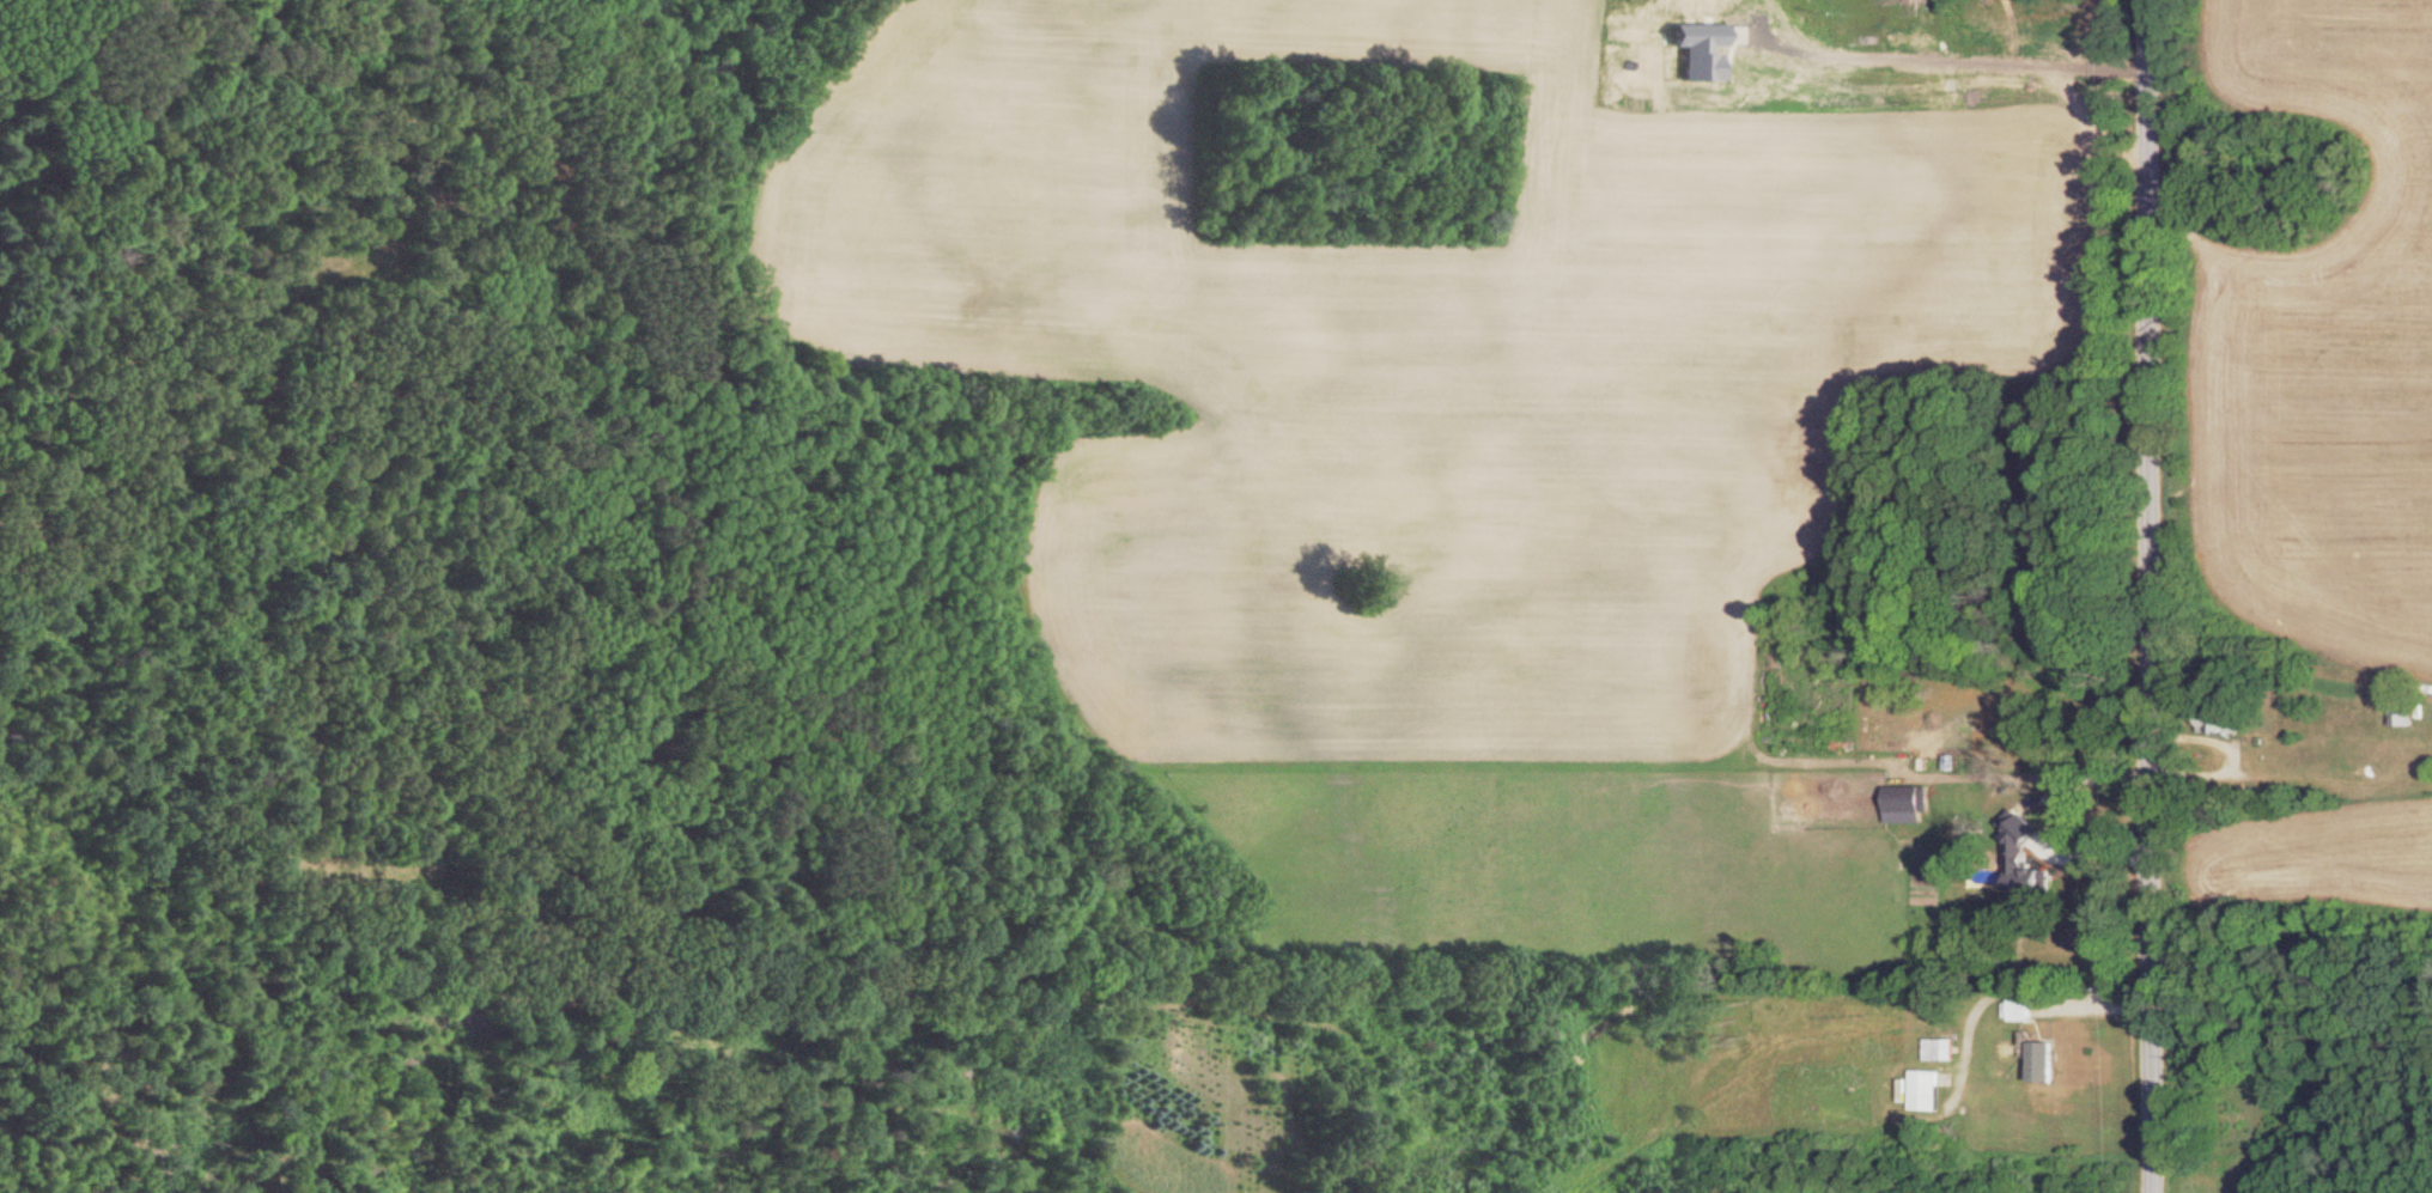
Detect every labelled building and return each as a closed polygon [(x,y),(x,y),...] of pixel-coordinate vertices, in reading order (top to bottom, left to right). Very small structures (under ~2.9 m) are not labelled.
[(2083,11),(2083,0),(2068,0),(2068,11),(2083,11)] [(2394,731),(2415,731),(2415,699),(2394,699),(2394,731)] [(2203,737),(2247,737),(2247,713),(2203,713),(2203,737)] [(2032,790),(2011,791),(2011,823),(2033,823),(2032,790)] [(1931,817),(1931,791),(1888,791),(1888,817),(1931,817)] [(2015,903),(2052,903),(2052,875),(2015,875),(2015,903)] [(2033,1002),(2013,1002),(2013,1025),(2033,1025),(2033,1002)] [(1956,1044),(1926,1044),(1926,1065),(1956,1065),(1956,1044)] [(2032,1047),(2032,1086),(2056,1086),(2056,1047),(2032,1047)] [(1913,1115),(1941,1115),(1941,1075),(1913,1075),(1913,1115)]
